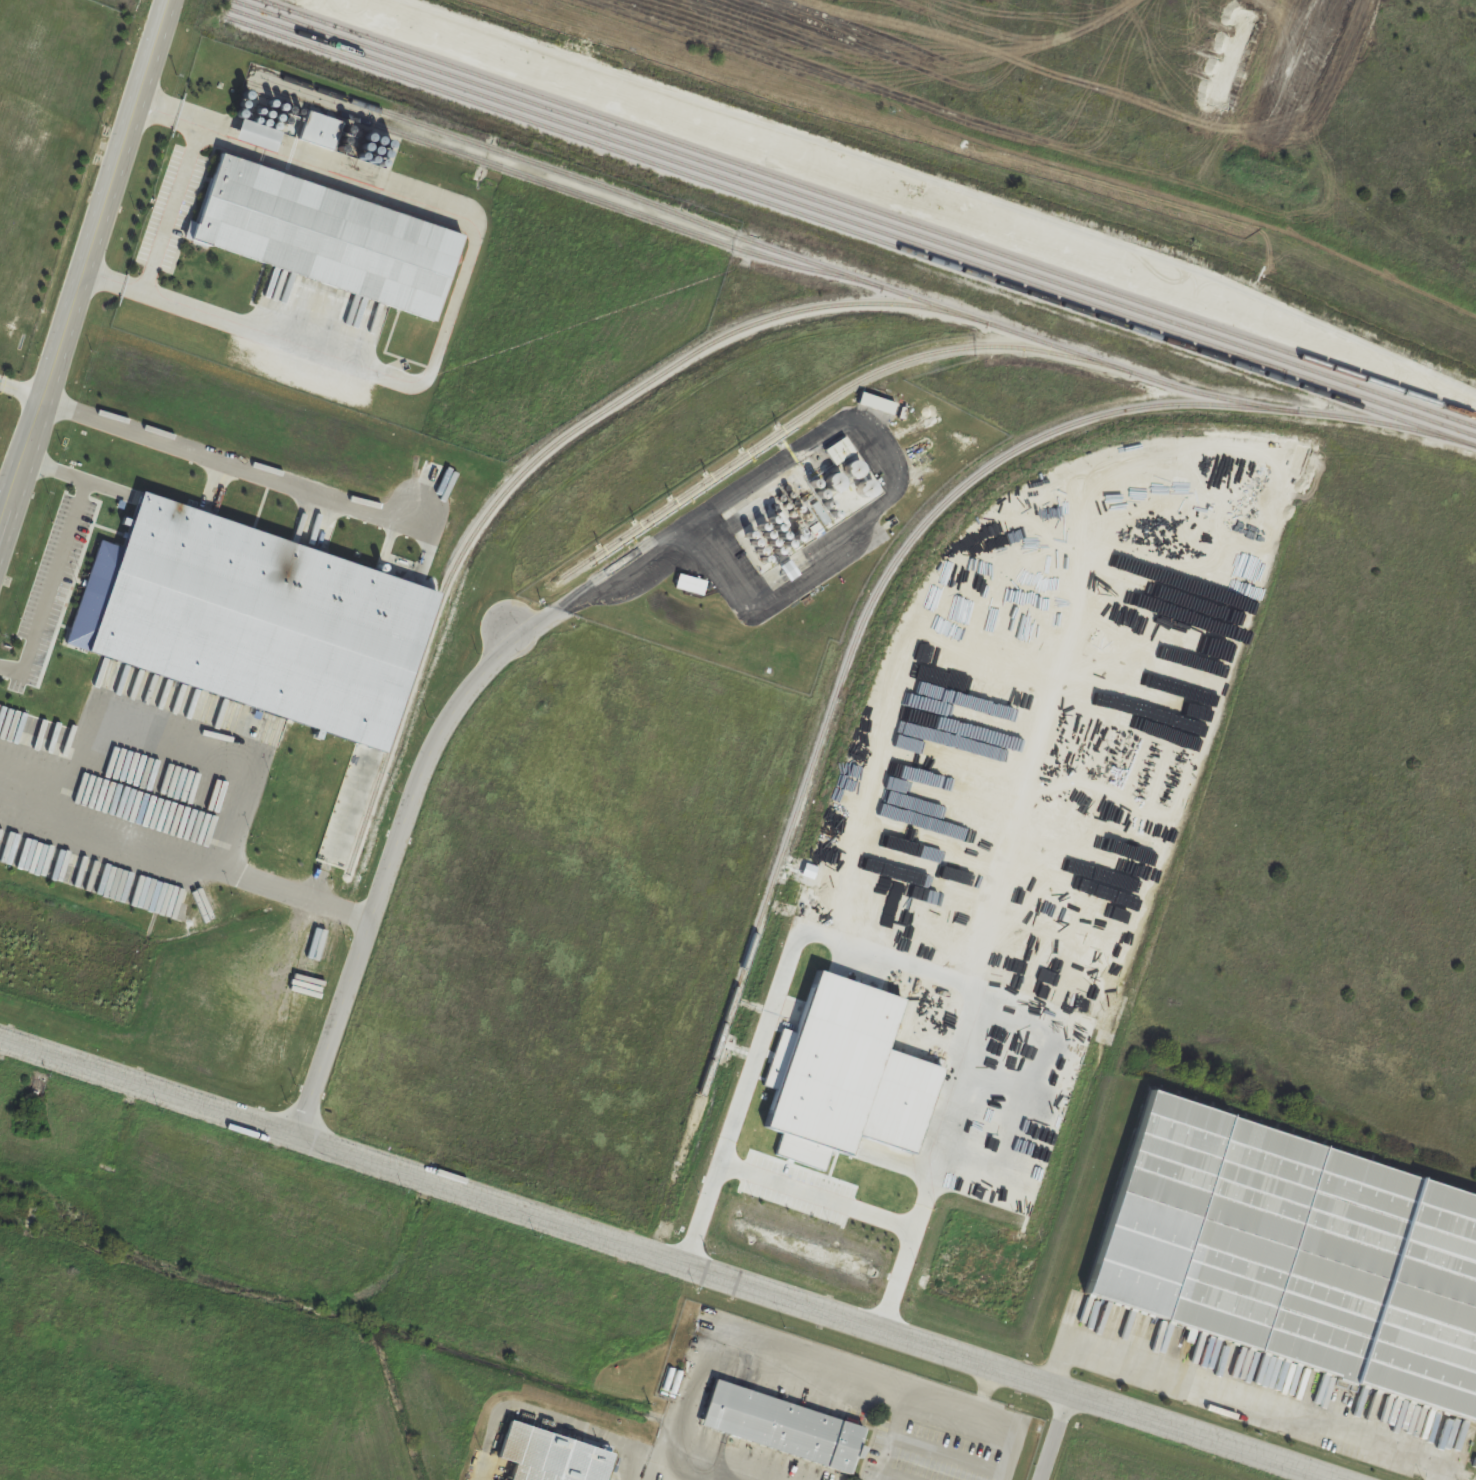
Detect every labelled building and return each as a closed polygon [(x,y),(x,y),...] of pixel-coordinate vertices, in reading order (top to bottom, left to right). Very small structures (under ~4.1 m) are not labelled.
[(454,238),(424,323),(183,240),(212,154),(454,238)] [(428,596),(373,754),(59,645),(95,542),(113,548),(132,493),(428,596)] [(1140,1092),(1475,1204),(1475,1422),(1475,1425),(1073,1291),(1140,1092)] [(862,1426),(712,1381),(697,1427),(848,1473),(862,1426)] [(504,1479),(601,1479),(609,1452),(505,1422),(494,1459),(509,1463),(504,1479)]
